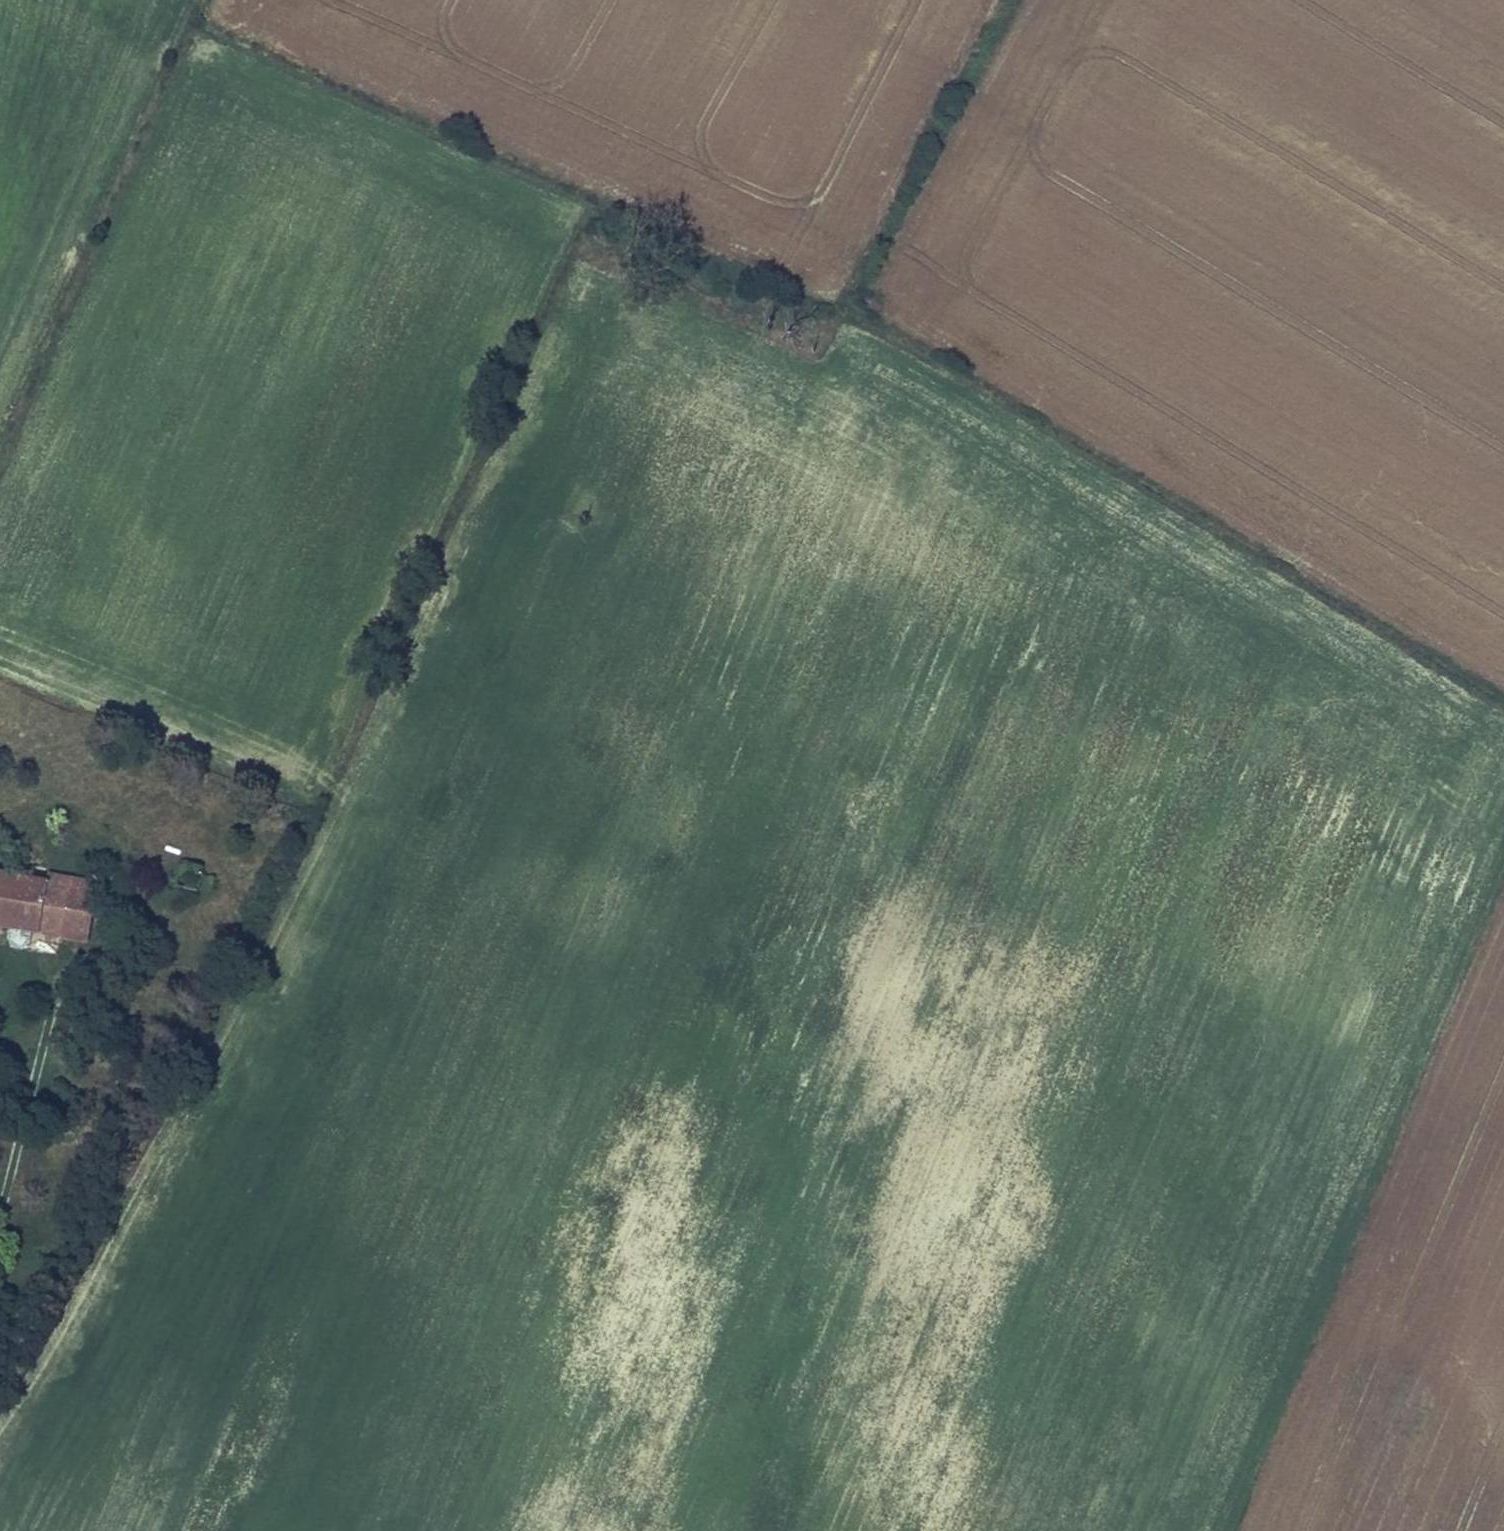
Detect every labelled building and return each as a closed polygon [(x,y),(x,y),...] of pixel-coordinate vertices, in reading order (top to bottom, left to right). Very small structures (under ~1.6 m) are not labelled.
[(58,933),(69,879),(49,874),(48,883),(0,876),(0,924),(58,933)] [(58,933),(89,937),(96,893),(97,883),(69,879),(58,933)] [(96,893),(109,895),(111,885),(97,883),(96,893)]
